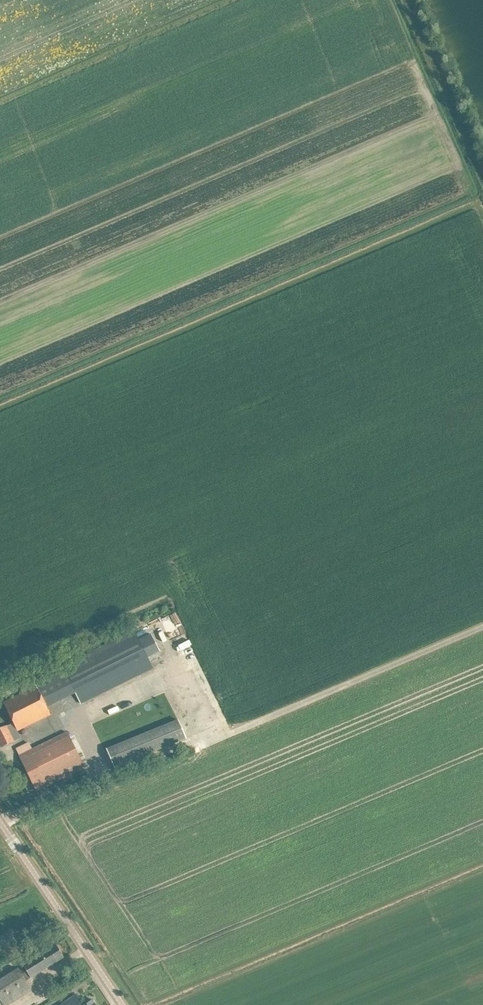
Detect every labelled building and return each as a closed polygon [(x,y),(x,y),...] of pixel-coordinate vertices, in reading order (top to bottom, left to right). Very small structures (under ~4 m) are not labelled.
[(153,668),(134,631),(43,676),(34,681),(36,686),(36,687),(4,703),(4,701),(3,702),(13,723),(7,726),(0,729),(0,745),(1,748),(19,739),(16,732),(50,715),(47,708),(76,693),(81,704),(153,668)] [(187,740),(180,721),(106,751),(113,770),(187,740)] [(67,733),(19,757),(37,791),(84,767),(67,733)] [(26,981),(64,957),(56,945),(0,979),(0,1004),(9,1004),(32,991),(26,981)] [(75,995),(61,1004),(82,1004),(75,995)]
